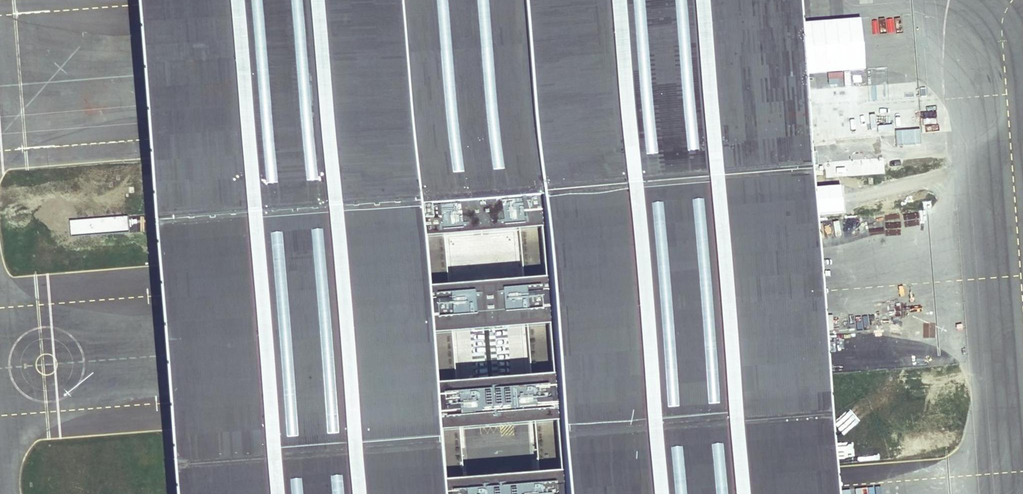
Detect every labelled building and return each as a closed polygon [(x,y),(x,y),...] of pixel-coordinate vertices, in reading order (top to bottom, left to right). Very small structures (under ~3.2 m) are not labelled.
[(781,0),(138,0),(141,31),(144,69),(147,111),(163,315),(166,352),(169,393),(178,493),(427,493),(425,475),(421,427),(417,378),(414,331),(410,281),(406,234),(404,198),(528,189),(531,225),(534,272),(538,322),(542,369),(546,418),(550,465),(552,493),(820,493),(804,289),(782,20),(781,0)] [(531,225),(528,189),(404,198),(406,234),(531,225)] [(538,322),(534,272),(410,281),(414,331),(538,322)] [(546,418),(542,369),(417,378),(421,427),(546,418)] [(425,475),(427,493),(552,493),(550,465),(425,475)]
